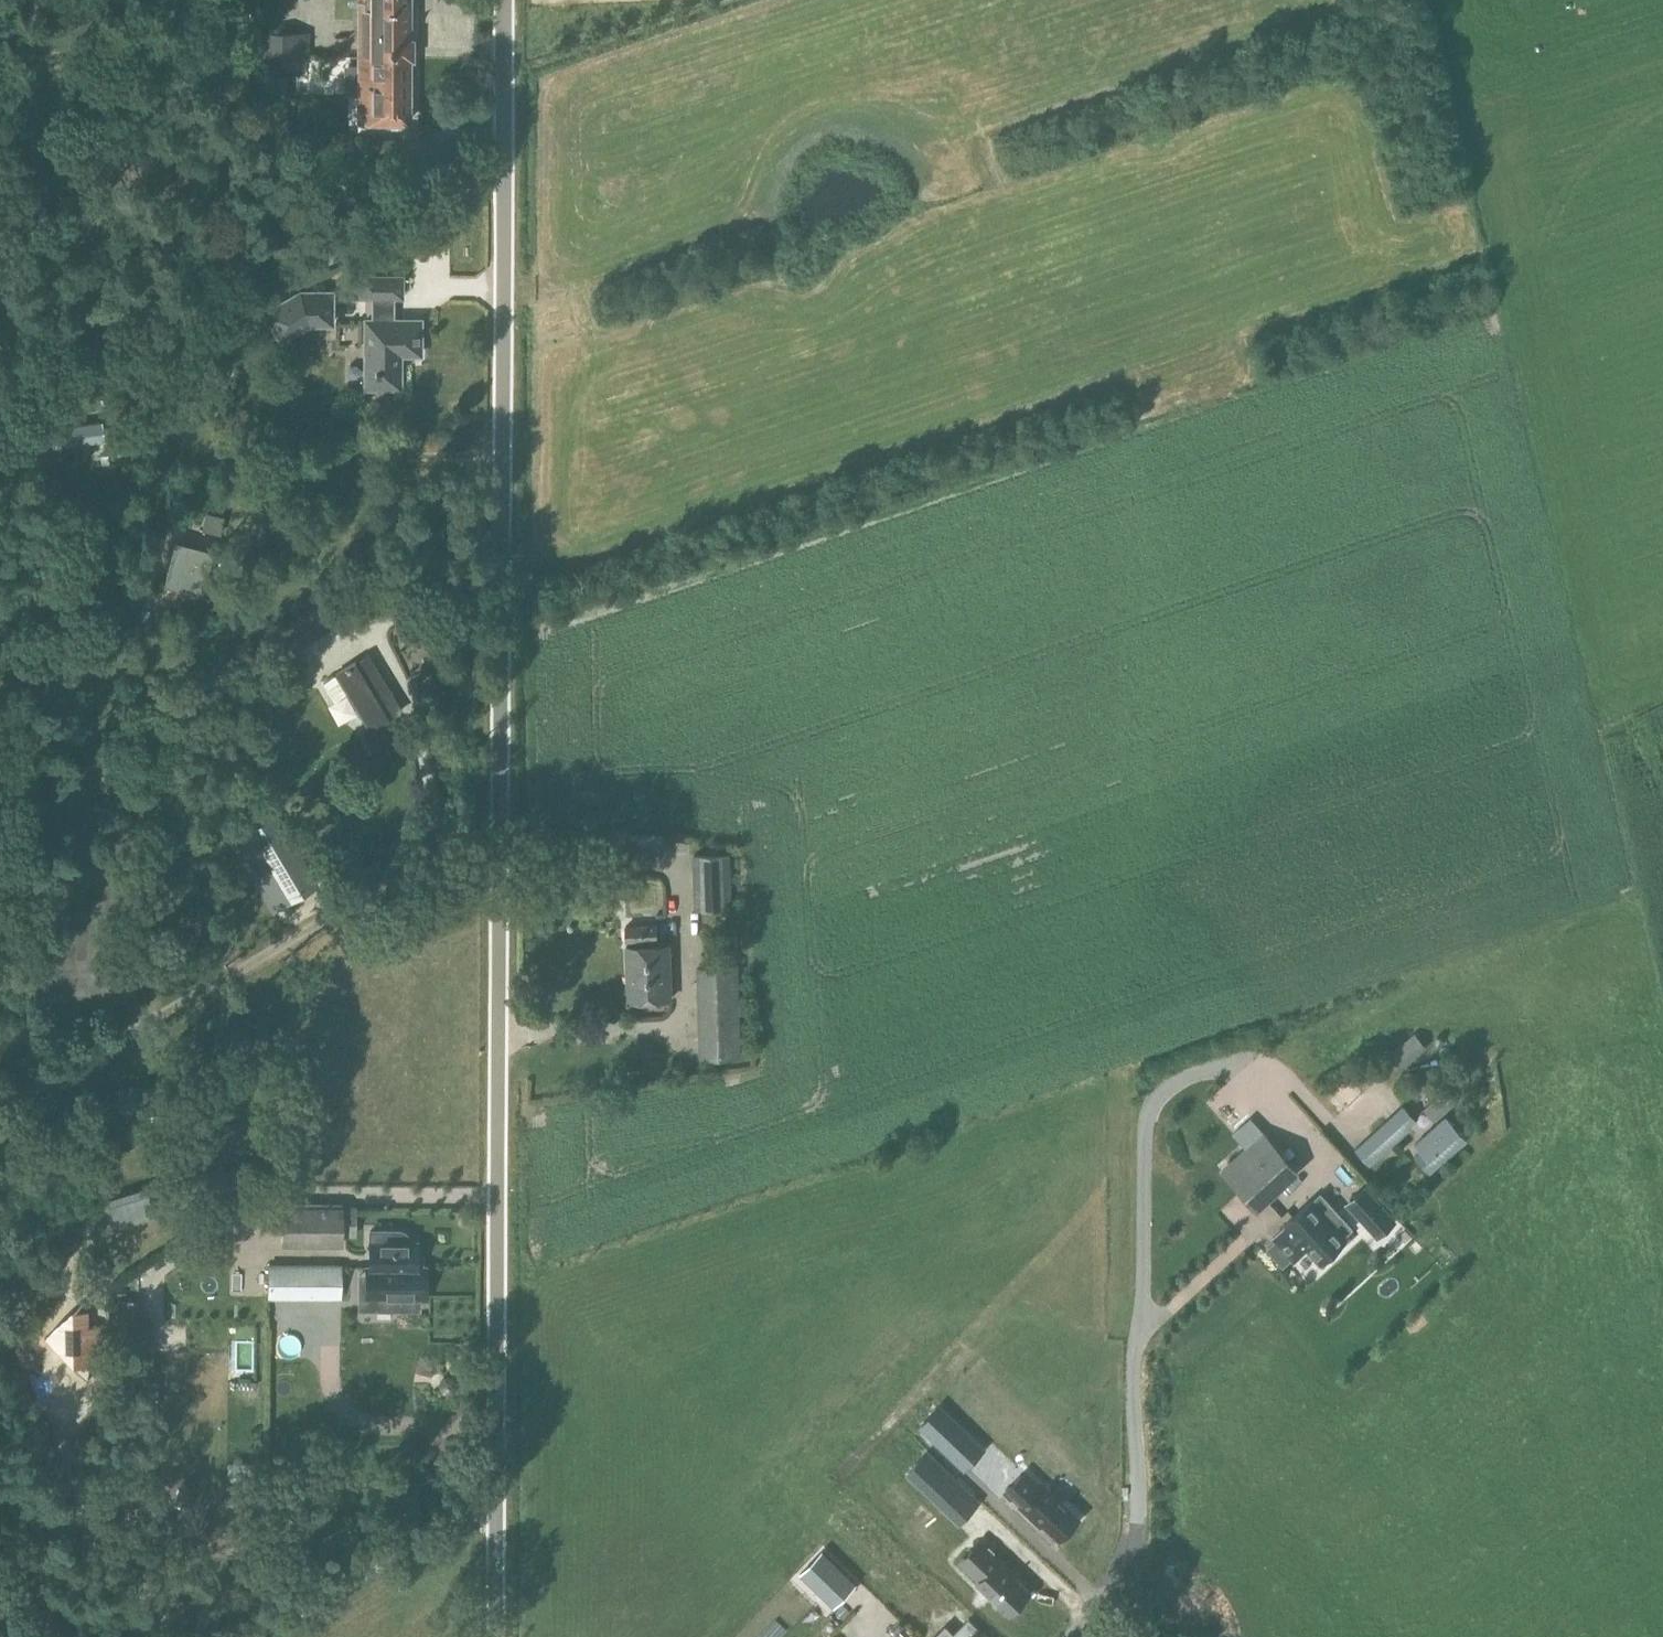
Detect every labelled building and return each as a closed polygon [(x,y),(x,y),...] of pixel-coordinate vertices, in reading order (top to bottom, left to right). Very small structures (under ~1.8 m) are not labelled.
[(409,0),(359,0),(360,121),(409,121),(409,58),(412,58),(412,39),(409,39),(409,0)] [(310,70),(310,32),(254,31),(254,69),(310,70)] [(401,276),(362,276),(361,295),(401,295),(401,276)] [(310,324),(333,324),(333,292),(301,292),(266,313),(282,340),(310,324)] [(367,320),(368,387),(401,387),(401,354),(422,354),(422,320),(367,320)] [(124,404),(120,395),(106,403),(110,411),(124,404)] [(59,459),(74,457),(72,443),(104,438),(101,419),(51,426),(54,446),(57,445),(59,459)] [(224,517),(207,513),(203,530),(220,533),(224,517)] [(203,594),(213,554),(175,545),(165,584),(203,594)] [(402,732),(393,716),(402,710),(368,654),(336,674),(369,730),(365,732),(375,748),(402,732)] [(317,695),(327,717),(341,711),(331,689),(317,695)] [(286,906),(320,884),(279,814),(230,842),(259,891),(272,884),(286,906)] [(659,852),(665,851),(664,836),(626,837),(627,853),(659,852)] [(696,908),(732,907),(730,855),(695,856),(696,908)] [(627,926),(628,1000),(672,999),(670,945),(657,945),(657,925),(627,926)] [(701,1056),(740,1055),(738,967),(698,968),(701,1056)] [(1402,1069),(1428,1047),(1415,1032),(1389,1056),(1402,1069)] [(123,1112),(164,1106),(161,1083),(119,1089),(123,1112)] [(1458,1103),(1445,1090),(1424,1109),(1436,1122),(1458,1103)] [(1414,1156),(1430,1174),(1467,1140),(1446,1116),(1415,1144),(1421,1151),(1414,1156)] [(1221,1170),(1257,1210),(1300,1171),(1264,1131),(1221,1170)] [(157,1188),(152,1172),(110,1184),(115,1201),(108,1204),(115,1227),(165,1212),(163,1208),(189,1199),(183,1181),(157,1188)] [(1285,1225),(1286,1226),(1273,1238),(1276,1241),(1268,1248),(1283,1264),(1291,1257),(1294,1260),(1307,1248),(1320,1263),(1347,1238),(1344,1235),(1352,1228),(1321,1194),(1313,1201),(1312,1200),(1285,1225)] [(343,1244),(343,1205),(282,1205),(281,1244),(343,1244)] [(407,1233),(404,1231),(371,1230),(371,1266),(367,1266),(366,1308),(408,1308),(411,1307),(414,1305),(416,1302),(418,1298),(426,1298),(426,1265),(417,1265),(417,1241),(410,1241),(410,1237),(407,1233)] [(268,1298),(341,1298),(342,1263),(268,1264),(268,1298)] [(101,1341),(101,1325),(88,1326),(88,1311),(73,1312),(56,1329),(65,1337),(57,1346),(74,1363),(89,1362),(88,1341),(101,1341)] [(961,1427),(939,1406),(930,1415),(921,1425),(943,1446),(966,1468),(984,1448),(961,1427)] [(941,1465),(928,1452),(909,1471),(923,1484),(948,1508),(966,1489),(941,1465)] [(1025,1472),(1005,1494),(1040,1527),(1042,1525),(1058,1541),(1080,1519),(1048,1488),(1045,1490),(1025,1472)] [(984,1544),(963,1565),(982,1584),(980,1586),(1011,1616),(1032,1594),(1003,1567),(1005,1564),(984,1544)] [(855,1582),(823,1550),(801,1573),(833,1605),(855,1582)] [(969,1616),(954,1632),(945,1623),(932,1636),(990,1636),(969,1616)]
